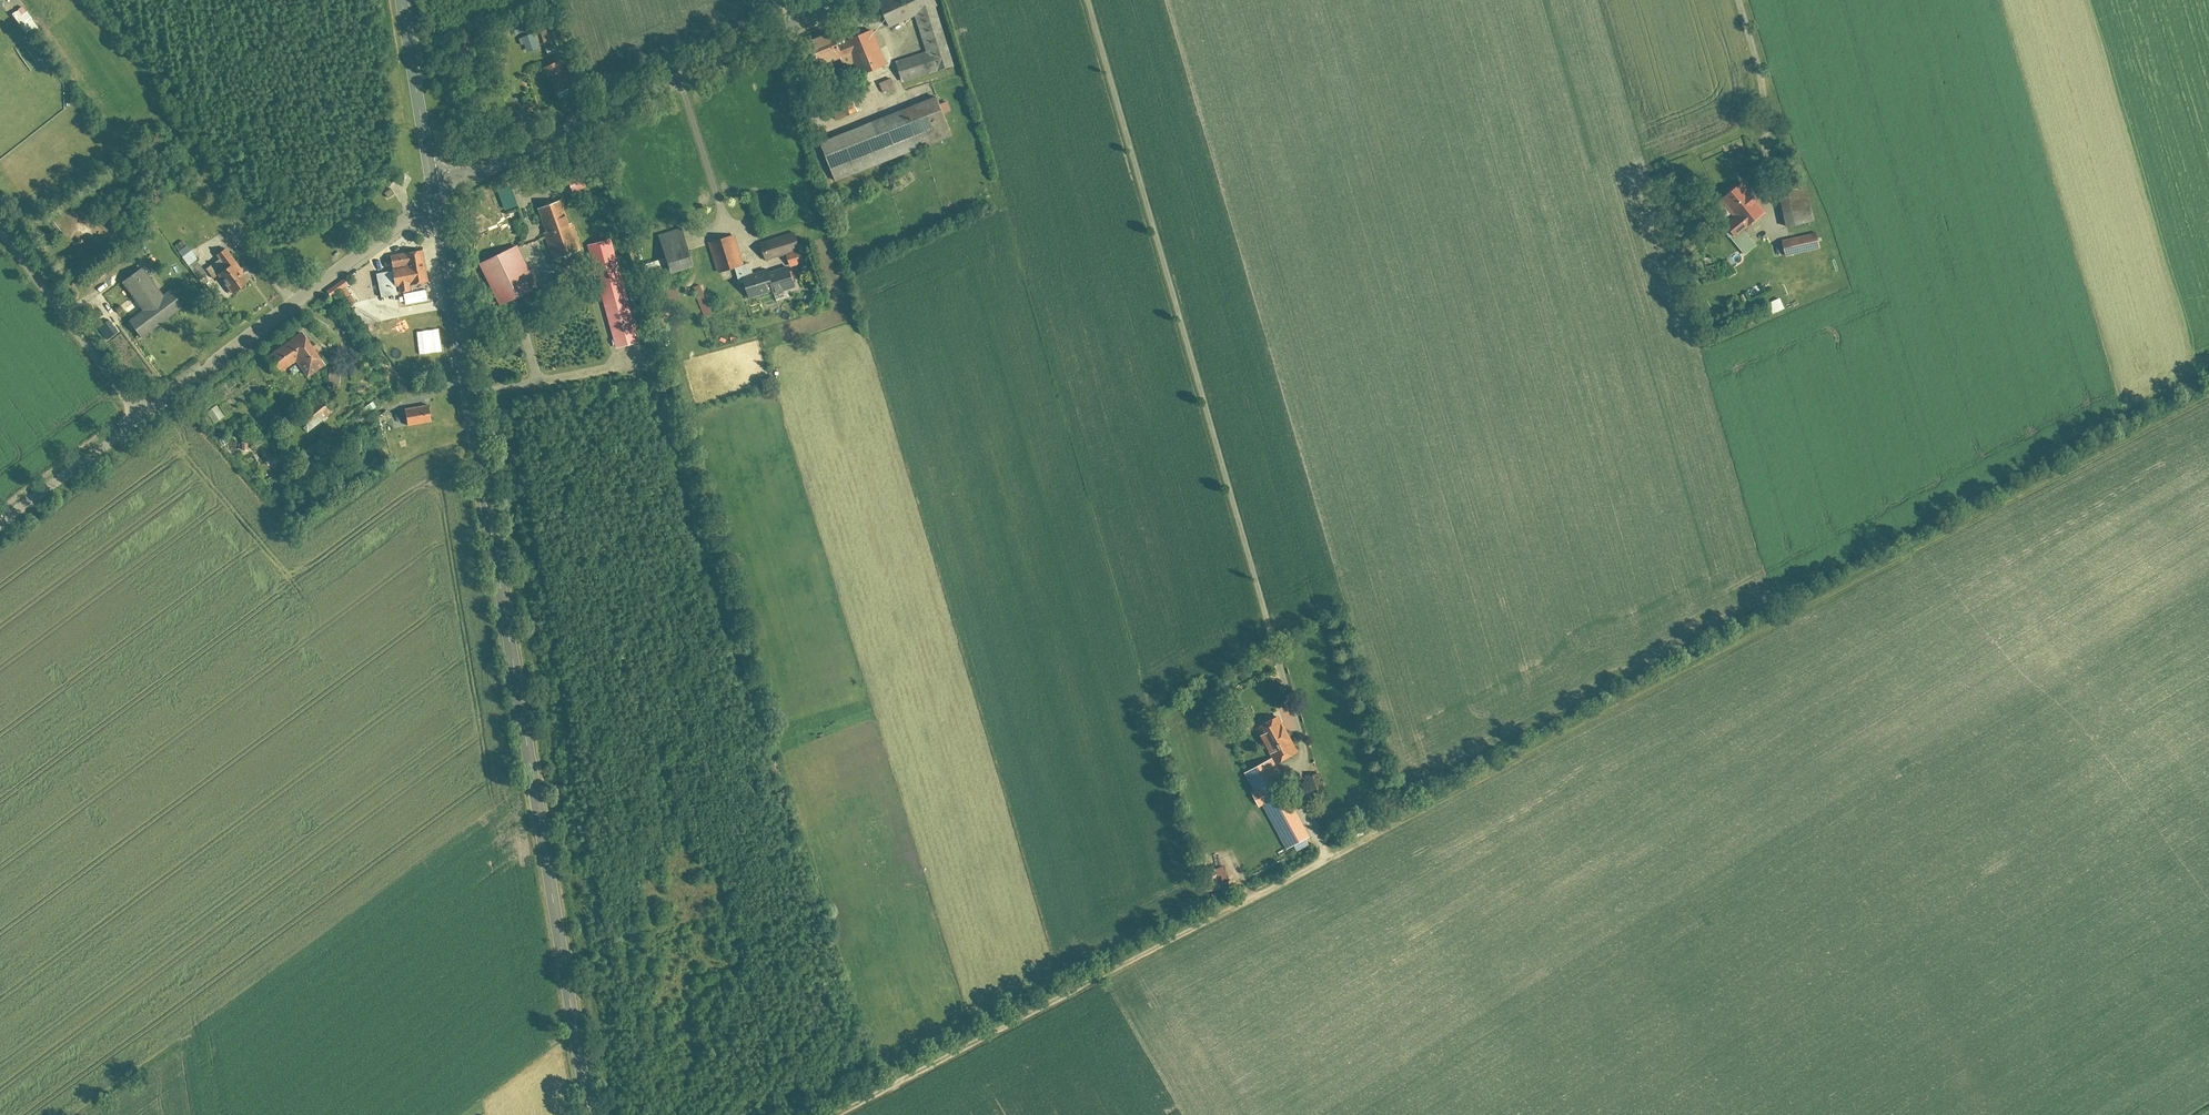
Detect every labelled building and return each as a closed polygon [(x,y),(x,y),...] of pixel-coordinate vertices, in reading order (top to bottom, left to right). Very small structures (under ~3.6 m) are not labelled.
[(945,70),(957,66),(939,3),(938,3),(937,0),(885,0),(894,28),(918,20),(928,52),(899,60),(908,87),(946,76),(945,70)] [(875,31),(850,41),(864,75),(890,65),(875,31)] [(813,43),(824,69),(844,61),(833,34),(813,43)] [(531,36),(522,39),(527,51),(535,48),(531,36)] [(547,47),(550,55),(559,51),(557,44),(547,47)] [(575,70),(568,73),(564,63),(547,69),(556,95),(581,86),(575,70)] [(879,83),(883,93),(897,88),(894,78),(879,83)] [(825,142),(840,180),(955,135),(941,97),(825,142)] [(571,180),(574,192),(590,188),(586,175),(571,180)] [(1780,185),(1788,226),(1815,221),(1806,179),(1780,185)] [(1739,221),(1725,234),(1747,256),(1762,242),(1752,231),(1772,212),(1742,182),(1721,203),(1739,221)] [(567,201),(540,210),(558,261),(585,251),(567,201)] [(1783,235),(1787,255),(1823,248),(1819,227),(1783,235)] [(661,236),(670,268),(697,260),(687,228),(661,236)] [(739,233),(710,242),(720,275),(749,266),(739,233)] [(764,243),(767,258),(804,250),(801,235),(764,243)] [(616,240),(592,247),(617,344),(642,337),(616,240)] [(197,259),(188,247),(181,252),(190,264),(197,259)] [(520,247),(480,266),(499,307),(540,288),(520,247)] [(229,248),(218,257),(227,269),(238,260),(229,248)] [(425,251),(393,256),(396,272),(379,275),(383,297),(414,292),(413,284),(430,282),(425,251)] [(792,265),(807,261),(805,253),(790,257),(792,265)] [(238,263),(219,279),(235,296),(253,280),(238,263)] [(744,278),(750,297),(773,290),(774,293),(796,286),(790,267),(769,274),(768,271),(744,278)] [(173,289),(167,294),(146,268),(126,284),(146,309),(134,319),(147,336),(186,305),(173,289)] [(329,291),(333,297),(349,285),(345,279),(329,291)] [(706,288),(695,291),(703,316),(714,312),(706,288)] [(109,321),(100,327),(109,339),(118,333),(109,321)] [(303,330),(268,355),(283,376),(299,364),(308,377),(327,363),(303,330)] [(341,373),(331,372),(330,383),(340,384),(341,373)] [(432,405),(408,410),(411,426),(435,421),(432,405)] [(217,406),(208,412),(215,421),(224,415),(217,406)] [(301,422),(311,434),(330,419),(321,407),(301,422)] [(1249,712),(1240,716),(1247,729),(1256,725),(1249,712)] [(1278,716),(1258,727),(1277,762),(1297,751),(1278,716)] [(1268,764),(1247,775),(1286,850),(1308,838),(1268,764)] [(1387,806),(1390,813),(1401,808),(1398,801),(1387,806)] [(1220,871),(1208,875),(1213,891),(1225,888),(1220,871)]
